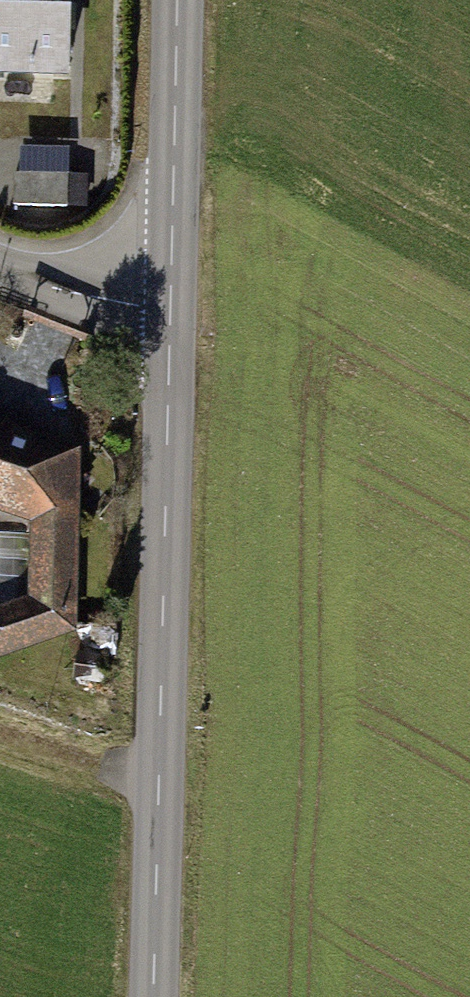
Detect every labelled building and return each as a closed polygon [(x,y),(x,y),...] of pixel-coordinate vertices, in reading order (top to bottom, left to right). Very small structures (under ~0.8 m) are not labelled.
[(81,81),(81,0),(0,0),(0,81),(81,81)] [(19,209),(69,211),(72,150),(22,148),(19,209)] [(31,524),(36,600),(0,611),(0,663),(82,627),(81,448),(0,419),(0,514),(31,524)]
